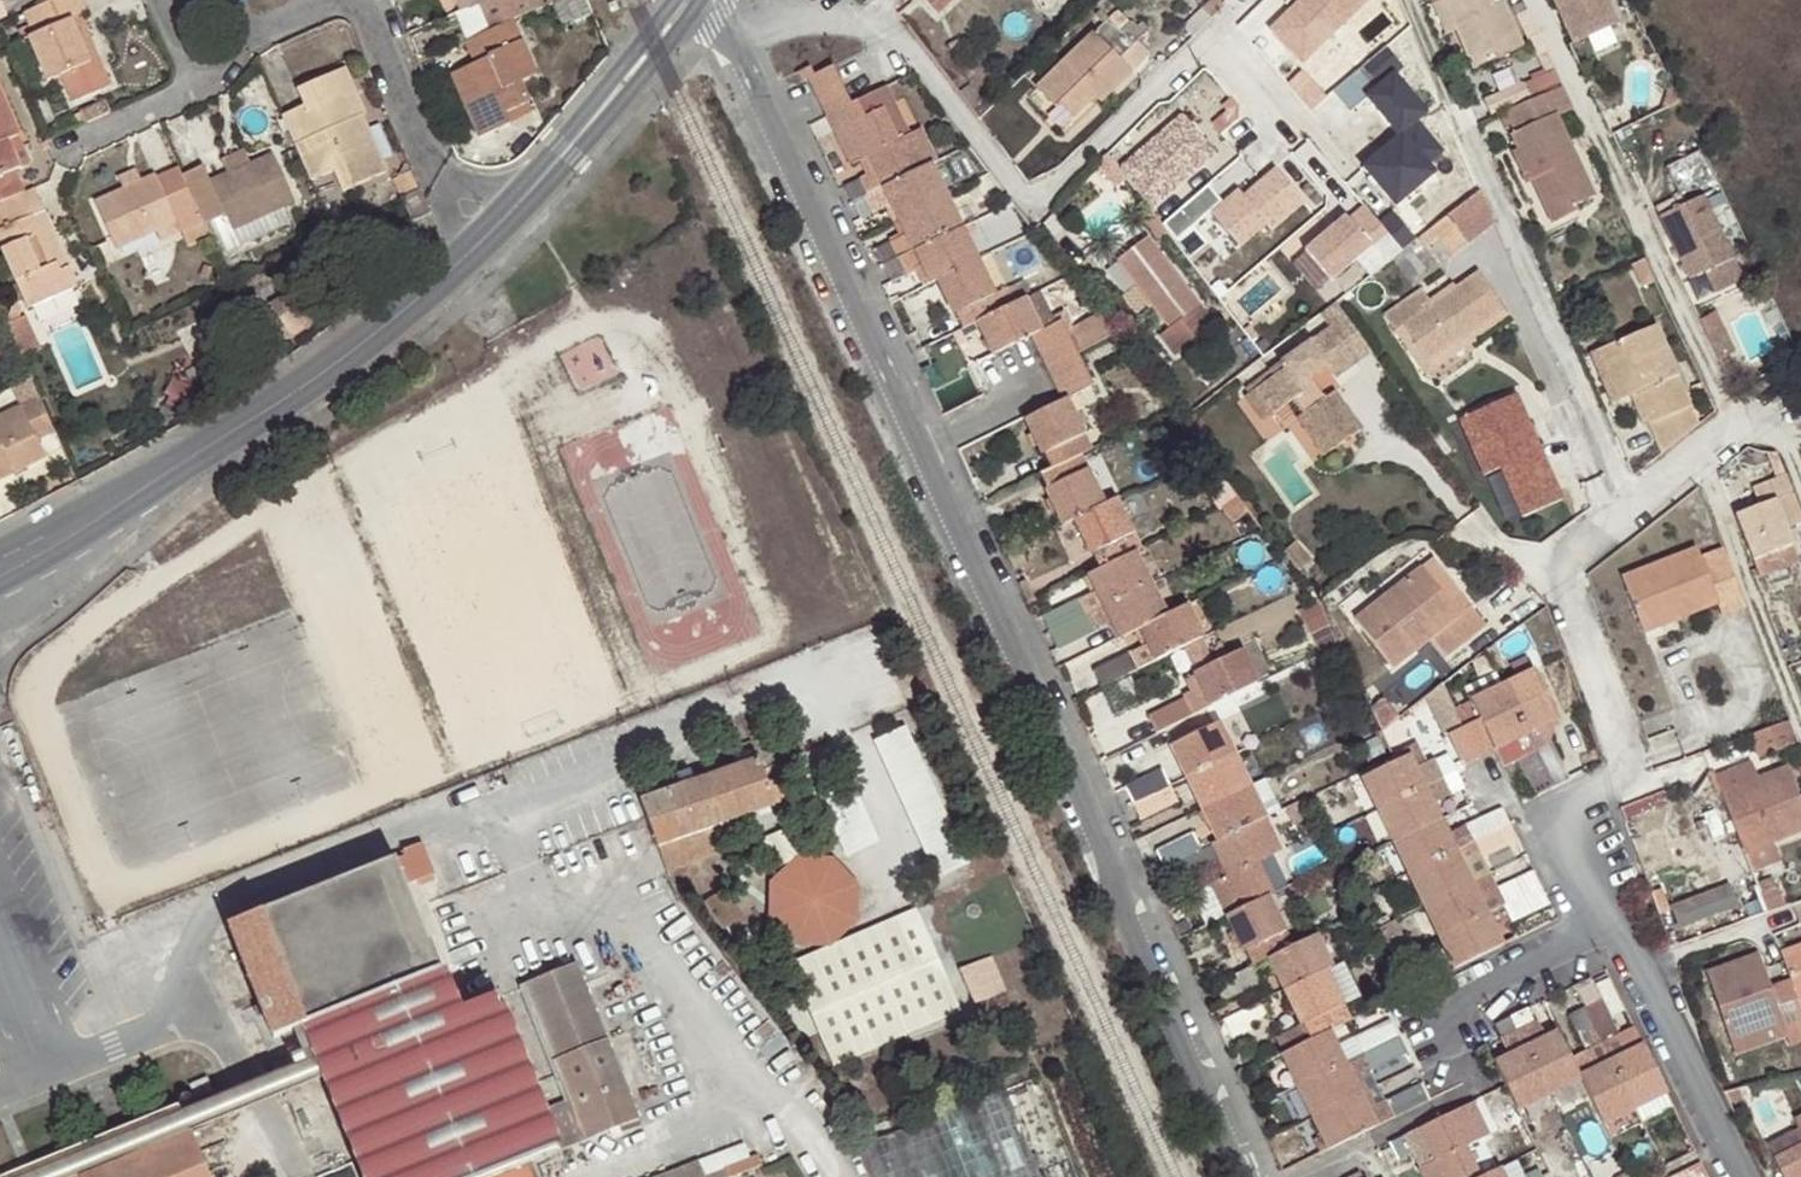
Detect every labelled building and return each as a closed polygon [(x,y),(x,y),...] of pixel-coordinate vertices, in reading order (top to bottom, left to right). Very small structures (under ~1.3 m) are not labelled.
[(79,0),(54,0),(18,16),(46,81),(60,75),(72,102),(110,85),(98,58),(89,63),(81,42),(89,38),(79,15),(84,12),(79,0)] [(459,17),(466,13),(460,0),(451,0),(459,17)] [(488,35),(511,25),(526,19),(517,0),(460,0),(466,13),(476,9),(488,35)] [(939,12),(951,0),(927,0),(939,12)] [(1270,30),(1302,63),(1367,0),(1301,0),(1270,30)] [(1442,0),(1437,0),(1429,4),(1442,33),(1454,28),(1442,0)] [(1454,28),(1471,67),(1519,46),(1500,3),(1489,8),(1486,0),(1442,0),(1454,28)] [(1617,24),(1606,0),(1553,0),(1573,44),(1617,24)] [(476,9),(466,13),(478,40),(488,35),(476,9)] [(1118,57),(1142,34),(1129,20),(1118,32),(1106,20),(1035,87),(1053,107),(1059,102),(1071,116),(1093,95),(1099,98),(1129,69),(1118,57)] [(478,40),(462,47),(473,69),(451,78),(479,141),(508,129),(503,119),(527,108),(519,90),(537,81),(511,25),(488,35),(478,40)] [(89,38),(81,42),(89,63),(98,58),(89,38)] [(1384,47),(1361,67),(1377,87),(1364,98),(1397,137),(1362,167),(1394,205),(1433,173),(1426,164),(1442,150),(1417,120),(1426,113),(1393,74),(1401,67),(1384,47)] [(807,78),(825,116),(849,104),(830,68),(811,76),(807,66),(796,72),(800,81),(807,78)] [(303,108),(280,118),(310,184),(331,174),(340,193),(385,172),(360,118),(363,117),(343,70),(296,91),(303,108)] [(825,116),(848,163),(865,155),(882,188),(927,165),(933,162),(917,130),(912,132),(895,141),(879,110),(898,101),(889,84),(849,104),(825,116)] [(1554,118),(1573,109),(1562,85),(1501,112),(1512,135),(1507,138),(1512,150),(1506,153),(1518,177),(1524,175),(1548,227),(1574,213),(1572,208),(1592,198),(1554,118)] [(24,192),(15,171),(19,169),(6,141),(19,136),(0,93),(0,203),(24,192)] [(895,141),(912,132),(898,101),(879,110),(895,141)] [(532,118),(527,108),(503,119),(508,129),(532,118)] [(1213,155),(1178,112),(1114,166),(1150,208),(1213,155)] [(31,163),(19,136),(6,141),(19,169),(31,163)] [(228,176),(250,166),(242,148),(220,158),(228,176)] [(1673,159),(1679,189),(1714,182),(1708,151),(1673,159)] [(203,224),(205,228),(225,218),(231,232),(294,204),(272,156),(250,166),(228,176),(210,184),(203,169),(182,177),(203,224)] [(896,217),(943,195),(927,165),(882,188),(896,217)] [(1206,183),(1161,222),(1177,240),(1210,212),(1240,246),(1266,224),(1272,230),(1304,202),(1274,168),(1241,196),(1237,191),(1223,203),(1206,183)] [(182,177),(179,169),(157,179),(155,175),(140,182),(123,190),(95,203),(116,250),(156,232),(176,223),(182,234),(203,224),(182,177)] [(123,190),(140,182),(136,171),(118,178),(123,190)] [(860,218),(874,211),(858,179),(844,186),(860,218)] [(34,188),(24,192),(0,203),(0,221),(3,229),(0,231),(0,252),(25,310),(76,288),(69,268),(66,268),(49,231),(52,229),(34,188)] [(1458,248),(1491,222),(1477,189),(1438,220),(1458,248)] [(914,251),(959,229),(943,195),(896,217),(905,235),(914,251)] [(1688,281),(1732,260),(1703,195),(1658,217),(1688,281)] [(1344,216),(1303,250),(1330,282),(1356,261),(1367,274),(1395,251),(1361,209),(1347,220),(1344,216)] [(1436,265),(1458,248),(1438,220),(1415,237),(1436,265)] [(162,243),(182,234),(176,223),(156,232),(162,243)] [(959,229),(914,251),(921,267),(929,282),(934,279),(974,259),(959,229)] [(896,259),(914,251),(905,235),(874,249),(883,265),(896,259)] [(1165,332),(1195,306),(1141,239),(1109,264),(1165,332)] [(896,259),(903,275),(921,267),(914,251),(896,259)] [(903,275),(896,259),(883,265),(890,281),(903,275)] [(1000,310),(974,259),(934,279),(960,330),(977,321),(1000,310)] [(1426,359),(1465,333),(1501,308),(1477,271),(1428,301),(1419,288),(1383,310),(1392,327),(1401,321),(1426,359)] [(276,319),(287,341),(324,320),(306,288),(287,298),(293,310),(276,319)] [(1000,310),(977,321),(983,335),(992,353),(1028,336),(1038,332),(1022,300),(1000,310)] [(966,343),(983,335),(977,321),(960,330),(966,343)] [(1431,369),(1426,359),(1401,321),(1392,327),(1424,374),(1431,369)] [(1038,332),(1028,336),(1060,400),(1066,397),(1089,385),(1058,322),(1038,332)] [(1254,384),(1272,410),(1292,396),(1300,409),(1292,414),(1319,453),(1359,426),(1332,387),(1315,398),(1299,375),(1321,360),(1328,370),(1350,354),(1329,323),(1268,365),(1272,371),(1254,384)] [(1663,452),(1698,422),(1656,324),(1596,350),(1617,400),(1630,395),(1638,390),(1650,421),(1663,452)] [(966,343),(960,330),(922,348),(930,365),(968,347),(966,343)] [(1471,342),(1465,333),(1426,359),(1431,369),(1471,342)] [(1617,400),(1596,350),(1588,354),(1609,405),(1617,400)] [(101,382),(96,351),(67,356),(73,387),(101,382)] [(1262,416),(1272,410),(1254,384),(1244,391),(1262,416)] [(1643,424),(1650,421),(1638,390),(1630,395),(1643,424)] [(1060,400),(1024,417),(1049,469),(1079,454),(1091,449),(1066,397),(1060,400)] [(44,456),(38,443),(54,435),(37,400),(0,418),(0,479),(44,456)] [(1515,400),(1458,425),(1483,480),(1501,472),(1523,522),(1562,505),(1515,400)] [(1102,502),(1079,454),(1049,469),(1039,474),(1062,522),(1073,516),(1102,502)] [(1784,476),(1748,491),(1755,507),(1734,517),(1752,561),(1791,544),(1786,533),(1784,526),(1800,520),(1800,518),(1785,477),(1784,476)] [(1102,502),(1073,516),(1099,568),(1132,551),(1139,548),(1113,497),(1102,502)] [(1784,526),(1786,533),(1800,528),(1800,520),(1784,526)] [(1752,561),(1758,577),(1798,561),(1791,544),(1752,561)] [(1746,609),(1723,551),(1701,560),(1697,550),(1620,581),(1636,624),(1670,610),(1675,624),(1717,607),(1723,619),(1746,609)] [(1148,583),(1132,551),(1099,568),(1084,575),(1092,590),(1100,607),(1148,583)] [(1455,617),(1467,608),(1428,559),(1417,568),(1455,617)] [(1481,626),(1467,608),(1455,617),(1417,568),(1353,617),(1393,668),(1429,640),(1442,657),(1481,626)] [(1148,583),(1100,607),(1116,640),(1138,629),(1164,617),(1148,583)] [(1100,607),(1092,590),(1077,597),(1085,614),(1100,607)] [(1164,617),(1138,629),(1146,645),(1152,659),(1200,637),(1186,607),(1164,617)] [(1641,638),(1675,624),(1670,610),(1636,624),(1641,638)] [(1152,659),(1146,645),(1095,671),(1100,684),(1152,659)] [(1202,707),(1249,684),(1234,655),(1187,677),(1192,687),(1202,707)] [(1531,670),(1501,685),(1525,733),(1541,725),(1555,718),(1531,670)] [(1509,741),(1525,733),(1501,685),(1451,710),(1461,728),(1473,722),(1488,751),(1509,741)] [(1186,697),(1147,715),(1155,731),(1202,707),(1192,687),(1184,693),(1186,697)] [(1789,719),(1747,733),(1757,756),(1798,743),(1789,719)] [(914,721),(879,735),(936,877),(975,862),(957,816),(953,818),(914,721)] [(1184,774),(1231,752),(1217,721),(1170,744),(1184,774)] [(1473,722),(1461,728),(1448,734),(1461,765),(1488,751),(1473,722)] [(1517,758),(1549,742),(1541,725),(1525,733),(1509,741),(1517,758)] [(1550,784),(1566,776),(1549,742),(1517,758),(1534,792),(1550,784)] [(1201,808),(1247,786),(1231,752),(1184,774),(1201,808)] [(1447,796),(1462,788),(1446,754),(1430,761),(1447,796)] [(1422,786),(1408,756),(1361,779),(1375,809),(1422,786)] [(642,803),(658,846),(737,819),(789,800),(781,779),(766,784),(758,761),(642,803)] [(1138,819),(1176,802),(1160,769),(1123,786),(1138,819)] [(1745,857),(1800,835),(1800,803),(1788,770),(1721,796),(1745,857)] [(1216,839),(1262,817),(1247,786),(1201,808),(1216,839)] [(1438,819),(1422,786),(1375,809),(1391,842),(1438,819)] [(1514,840),(1500,809),(1499,807),(1460,826),(1468,842),(1477,860),(1514,840)] [(1734,893),(1745,922),(1765,914),(1741,850),(1722,857),(1705,813),(1651,833),(1658,851),(1642,857),(1662,909),(1684,912),(1727,896),(1734,893)] [(1216,839),(1210,842),(1225,873),(1209,881),(1226,915),(1266,895),(1271,893),(1255,861),(1278,850),(1262,817),(1216,839)] [(737,819),(658,846),(668,873),(746,845),(737,819)] [(1406,872),(1453,849),(1438,819),(1391,842),(1406,872)] [(1164,885),(1205,865),(1188,832),(1154,850),(1162,866),(1157,869),(1164,885)] [(1477,860),(1468,842),(1453,849),(1461,867),(1477,860)] [(1453,849),(1406,872),(1421,902),(1468,879),(1461,867),(1453,849)] [(229,924),(275,1036),(309,1022),(313,1033),(290,1043),(298,1065),(306,1086),(331,1076),(371,1176),(535,1176),(529,1162),(556,1152),(548,1134),(493,996),(455,1012),(394,859),(229,924)] [(832,861),(796,860),(771,885),(770,920),(795,946),(831,947),(857,921),(857,886),(832,861)] [(1537,887),(1529,870),(1492,891),(1508,923),(1545,903),(1537,887)] [(1437,936),(1484,913),(1468,879),(1421,902),(1437,936)] [(721,892),(705,903),(724,930),(740,919),(721,892)] [(1727,896),(1738,923),(1745,922),(1734,893),(1727,896)] [(1269,956),(1290,945),(1266,895),(1226,915),(1250,966),(1269,956)] [(1451,965),(1499,942),(1484,913),(1437,936),(1451,965)] [(1286,990),(1324,971),(1331,967),(1314,934),(1290,945),(1269,956),(1286,990)] [(1779,954),(1792,987),(1795,997),(1797,1003),(1800,1002),(1800,945),(1779,954)] [(1001,986),(986,952),(954,965),(969,1000),(1001,986)] [(1704,972),(1731,1043),(1782,1024),(1787,1036),(1793,1054),(1800,1051),(1800,1013),(1797,1003),(1795,997),(1775,1004),(1771,995),(1756,954),(1704,972)] [(1348,959),(1331,967),(1324,971),(1340,1002),(1363,990),(1348,959)] [(580,1120),(588,1138),(639,1118),(575,961),(524,981),(580,1120)] [(1258,981),(1250,966),(1213,983),(1222,1001),(1258,981)] [(1327,1032),(1349,1021),(1340,1002),(1324,971),(1286,990),(1301,1022),(1282,1032),(1291,1050),(1327,1032)] [(1600,1043),(1617,1035),(1589,977),(1572,986),(1582,1005),(1567,1014),(1585,1050),(1600,1043)] [(1792,987),(1771,995),(1775,1004),(1795,997),(1792,987)] [(1510,1016),(1547,1091),(1578,1076),(1576,1073),(1569,1058),(1556,1029),(1544,1035),(1537,1020),(1532,1022),(1526,1009),(1510,1016)] [(1547,1091),(1510,1016),(1494,1025),(1505,1047),(1509,1054),(1494,1062),(1515,1106),(1547,1091)] [(1352,1037),(1368,1070),(1403,1051),(1388,1019),(1352,1037)] [(1782,1024),(1731,1043),(1735,1055),(1787,1036),(1782,1024)] [(1639,1042),(1632,1027),(1617,1035),(1600,1043),(1607,1058),(1639,1042)] [(1335,1046),(1327,1032),(1291,1050),(1280,1055),(1296,1087),(1344,1063),(1335,1046)] [(1344,1063),(1352,1080),(1368,1070),(1352,1037),(1335,1046),(1344,1063)] [(1639,1042),(1607,1058),(1631,1107),(1663,1092),(1639,1042)] [(1607,1058),(1600,1043),(1585,1050),(1569,1058),(1576,1073),(1607,1058)] [(1490,1055),(1494,1062),(1509,1054),(1505,1047),(1490,1055)] [(1631,1107),(1607,1058),(1576,1073),(1578,1076),(1601,1122),(1631,1107)] [(1344,1063),(1296,1087),(1311,1117),(1358,1094),(1352,1080),(1344,1063)] [(306,1086),(298,1065),(180,1111),(176,1105),(20,1167),(23,1176),(80,1176),(193,1134),(192,1130),(306,1086)] [(1040,1077),(865,1146),(876,1176),(1078,1176),(1040,1077)] [(1383,1101),(1391,1117),(1427,1098),(1420,1082),(1383,1101)] [(1748,1099),(1744,1085),(1723,1091),(1728,1103),(1748,1099)] [(1671,1108),(1663,1092),(1631,1107),(1639,1122),(1671,1108)] [(1366,1109),(1358,1094),(1311,1117),(1319,1133),(1326,1149),(1374,1125),(1366,1109)] [(1374,1125),(1391,1117),(1383,1101),(1366,1109),(1374,1125)] [(1470,1103),(1447,1114),(1462,1145),(1485,1134),(1470,1103)] [(1639,1122),(1631,1107),(1601,1122),(1609,1137),(1639,1122)] [(1447,1114),(1391,1141),(1398,1156),(1411,1150),(1419,1166),(1462,1145),(1447,1114)] [(1793,1118),(1800,1135),(1800,1114),(1793,1118)] [(588,1138),(580,1120),(548,1134),(556,1152),(588,1138)] [(1318,1154),(1326,1149),(1319,1133),(1311,1138),(1318,1154)] [(193,1134),(80,1176),(209,1176),(193,1134)] [(1773,1155),(1784,1176),(1800,1176),(1800,1141),(1773,1155)] [(1425,1176),(1478,1176),(1462,1145),(1419,1166),(1425,1176)] [(703,1176),(727,1176),(760,1164),(757,1155),(703,1176)] [(329,1161),(333,1169),(345,1164),(343,1156),(329,1161)] [(703,1176),(698,1162),(659,1176),(703,1176)] [(20,1167),(0,1174),(0,1176),(23,1176),(20,1167)] [(1497,1168),(1480,1176),(1502,1176),(1497,1168)]
